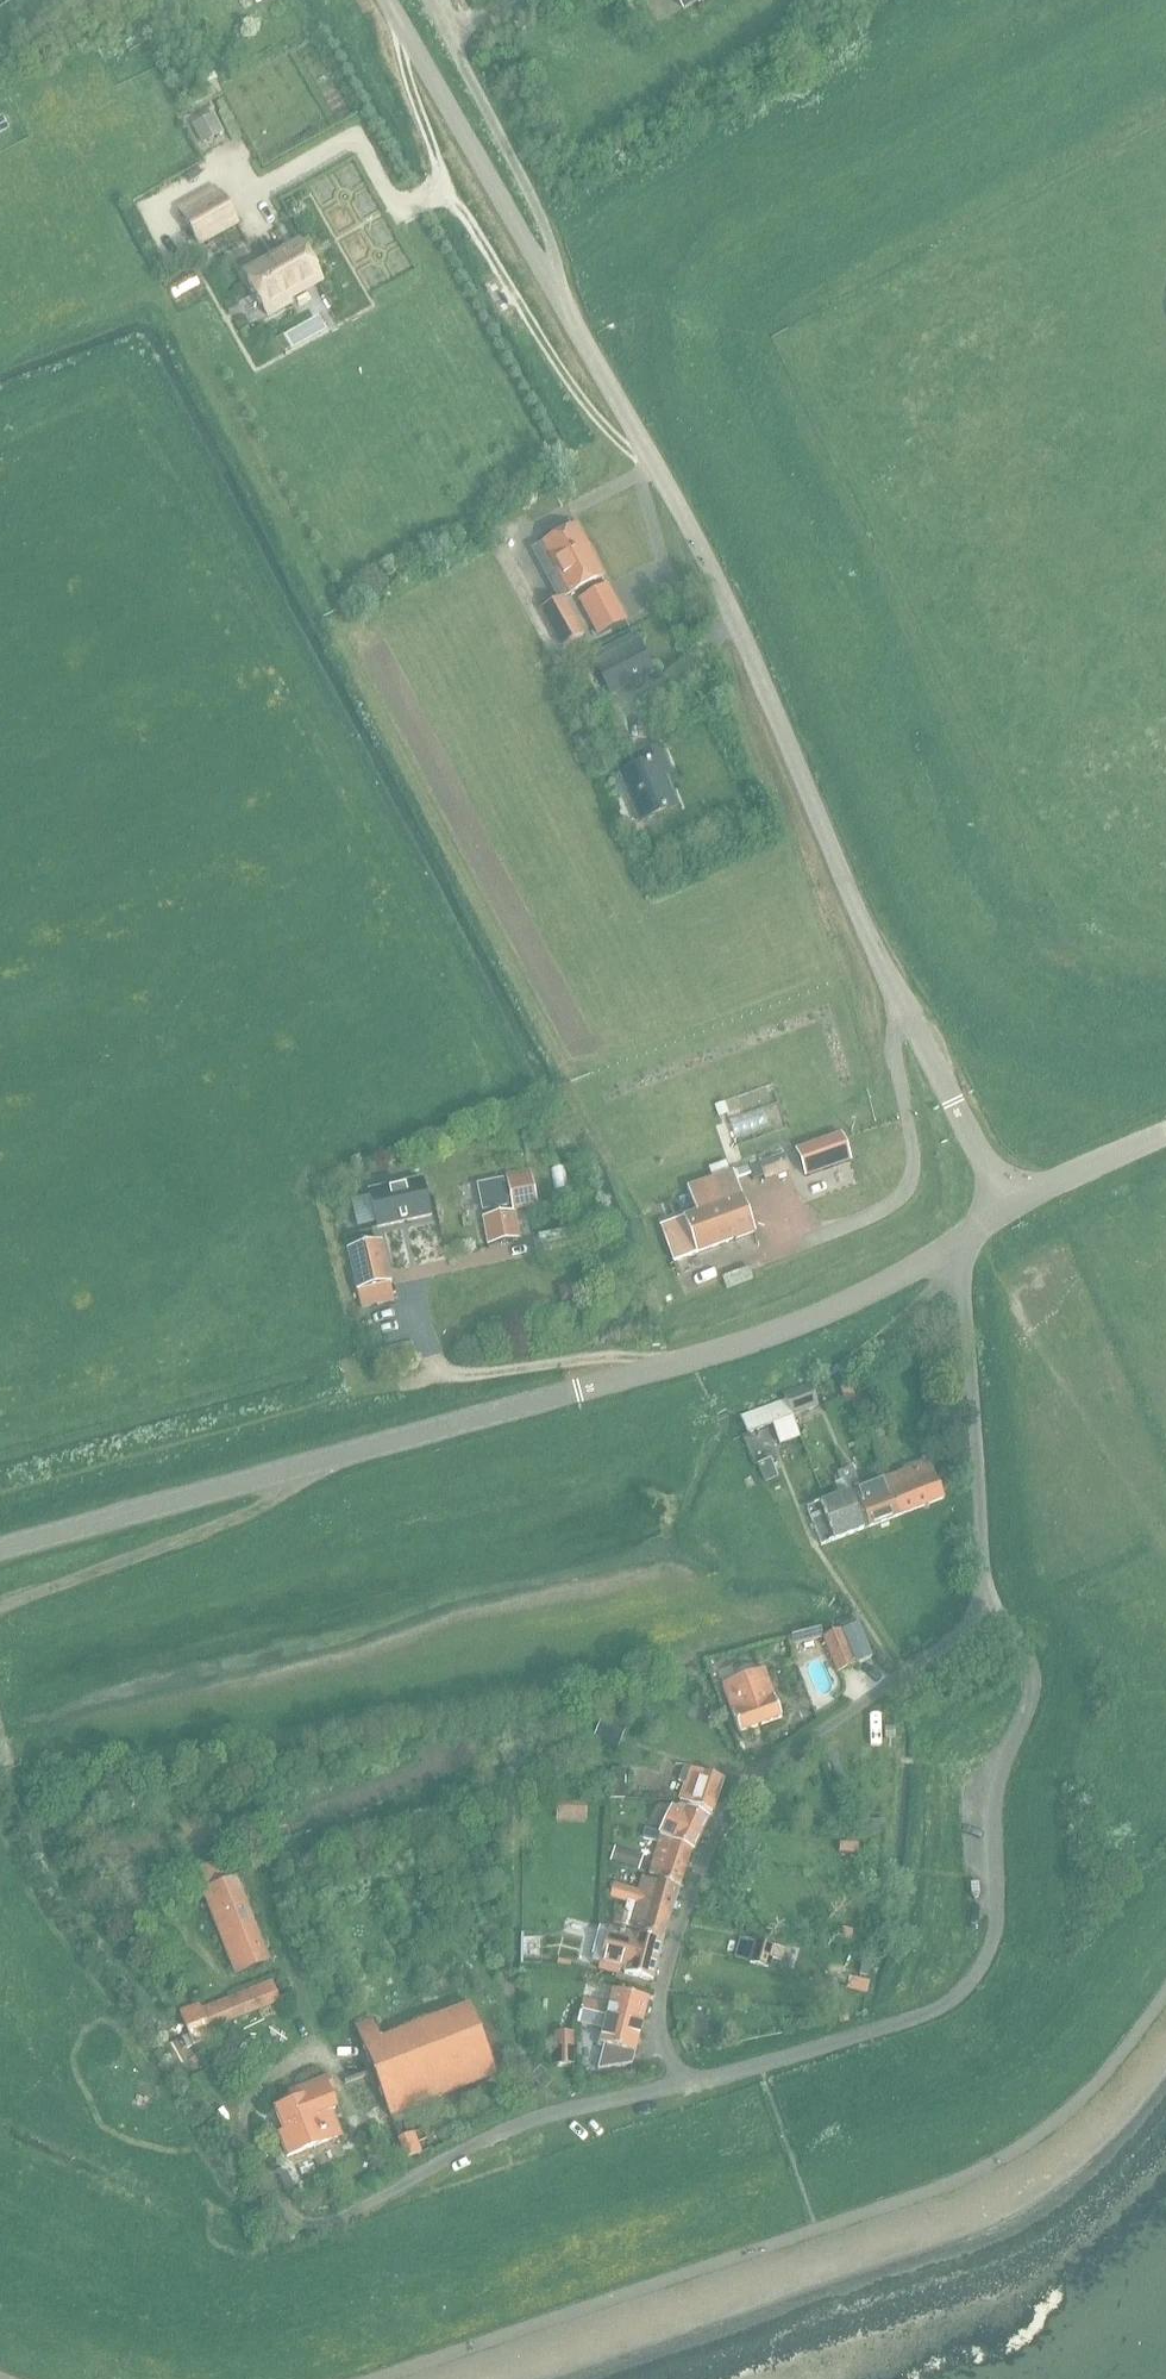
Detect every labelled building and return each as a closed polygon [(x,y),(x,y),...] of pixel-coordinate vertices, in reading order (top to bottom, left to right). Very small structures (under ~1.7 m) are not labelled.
[(677,12),(700,0),(670,0),(677,12)] [(223,118),(191,135),(201,154),(234,136),(223,118)] [(182,217),(198,244),(236,223),(221,196),(182,217)] [(243,273),(267,315),(290,302),(287,297),(320,279),(299,242),(243,273)] [(542,544),(568,594),(602,577),(575,526),(542,544)] [(607,583),(578,597),(597,635),(626,620),(607,583)] [(541,609),(562,647),(582,635),(561,598),(541,609)] [(637,645),(595,667),(608,692),(651,670),(637,645)] [(577,698),(584,711),(599,704),(593,690),(577,698)] [(618,776),(637,822),(676,806),(664,776),(671,773),(660,746),(638,755),(642,766),(618,776)] [(849,1161),(841,1136),(840,1135),(840,1134),(795,1150),(805,1177),(832,1167),(849,1161)] [(783,1155),(758,1164),(764,1180),(789,1171),(783,1155)] [(661,1225),(674,1261),(753,1233),(731,1172),(691,1186),(700,1211),(661,1225)] [(505,1179),(512,1210),(514,1210),(536,1206),(530,1174),(505,1179)] [(368,1191),(376,1228),(430,1216),(422,1179),(368,1191)] [(486,1183),(491,1209),(506,1206),(502,1180),(486,1183)] [(483,1215),(488,1243),(518,1239),(514,1210),(512,1210),(483,1215)] [(349,1249),(359,1306),(393,1299),(382,1243),(349,1249)] [(783,1392),(785,1396),(798,1432),(802,1430),(794,1409),(816,1401),(808,1382),(783,1392)] [(797,1432),(798,1432),(785,1396),(739,1414),(747,1435),(774,1425),(780,1442),(799,1435),(797,1432)] [(865,1426),(869,1438),(886,1432),(882,1421),(865,1426)] [(880,1473),(896,1515),(942,1497),(928,1460),(887,1475),(885,1471),(880,1473)] [(896,1515),(880,1473),(874,1475),(876,1480),(861,1485),(853,1466),(839,1472),(846,1490),(846,1491),(852,1488),(866,1526),(896,1515)] [(860,1527),(846,1491),(846,1490),(806,1505),(820,1542),(860,1527)] [(820,1633),(833,1670),(852,1663),(838,1626),(820,1633)] [(719,1683),(737,1731),(777,1716),(759,1668),(719,1683)] [(593,1739),(618,1750),(627,1730),(602,1719),(593,1739)] [(678,1796),(710,1807),(721,1777),(684,1764),(678,1780),(683,1782),(678,1796)] [(609,1798),(624,1799),(624,1769),(610,1768),(609,1798)] [(557,1820),(587,1821),(588,1800),(558,1799),(557,1820)] [(657,1834),(688,1849),(705,1817),(683,1808),(681,1813),(670,1808),(657,1834)] [(688,1849),(657,1834),(642,1831),(640,1836),(654,1839),(653,1841),(646,1871),(656,1873),(656,1876),(676,1881),(688,1849)] [(616,1862),(634,1868),(637,1858),(619,1852),(616,1862)] [(202,1892),(235,1973),(264,1961),(223,1858),(201,1867),(209,1889),(202,1892)] [(628,1901),(665,1911),(669,1912),(675,1888),(639,1878),(636,1888),(616,1883),(612,1897),(628,1901)] [(659,1933),(665,1911),(628,1901),(626,1910),(614,1907),(610,1920),(659,1933)] [(627,1933),(627,1934),(609,1929),(600,1965),(624,1971),(623,1974),(652,1981),(662,1942),(627,1933)] [(746,1961),(767,1967),(772,1948),(752,1943),(746,1961)] [(183,2015),(194,2047),(214,2039),(210,2029),(281,2002),(272,1980),(183,2015)] [(579,2010),(640,2026),(647,1999),(612,1990),(608,2007),(582,2000),(579,2010)] [(389,2117),(496,2075),(468,2004),(382,2038),(373,2015),(353,2023),(389,2117)] [(631,2064),(640,2026),(579,2010),(577,2020),(602,2027),(598,2043),(605,2045),(599,2070),(631,2064)] [(554,2035),(554,2064),(572,2064),(572,2034),(554,2035)] [(278,2136),(286,2157),(326,2141),(325,2140),(340,2135),(331,2110),(334,2109),(322,2079),(288,2092),(293,2103),(274,2110),(283,2133),(278,2136)] [(395,2137),(403,2156),(418,2150),(410,2131),(395,2137)]
